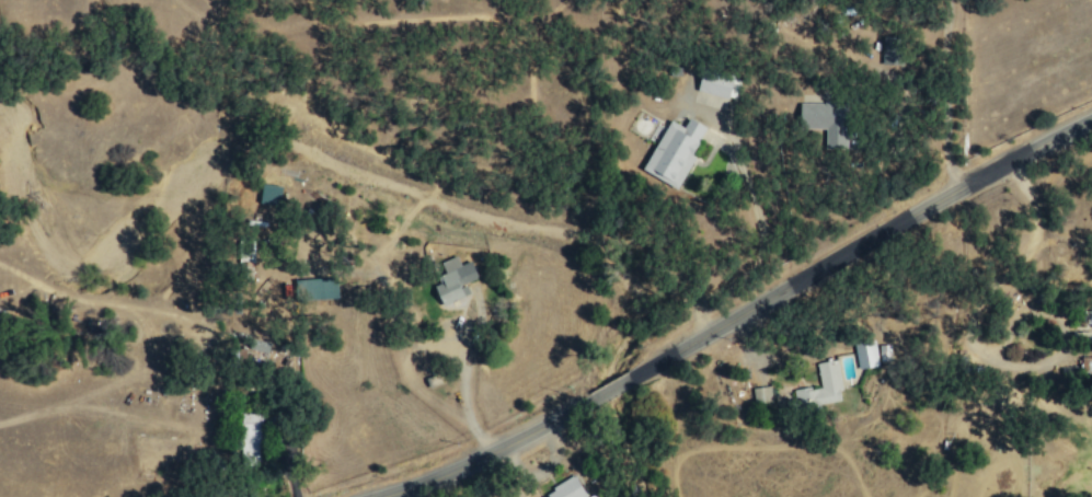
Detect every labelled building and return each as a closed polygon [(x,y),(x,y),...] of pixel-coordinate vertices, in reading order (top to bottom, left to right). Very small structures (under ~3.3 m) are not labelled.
[(881,65),(902,66),(903,38),(882,37),(881,65)] [(740,81),(703,69),(697,90),(734,102),(740,81)] [(825,149),(846,150),(846,104),(799,104),(799,129),(825,130),(825,149)] [(641,171),(675,190),(708,129),(688,119),(683,128),(669,121),(641,171)] [(279,206),(281,186),(261,185),(259,205),(279,206)] [(470,262),(460,266),(456,257),(434,266),(442,283),(434,286),(442,306),(469,295),(464,284),(477,278),(470,262)] [(337,299),(337,279),(296,280),(296,300),(337,299)] [(876,367),(874,342),(853,344),(856,370),(876,367)] [(879,362),(882,362),(881,355),(889,354),(889,346),(878,346),(879,362)] [(815,363),(819,387),(794,390),(797,411),(842,404),(835,360),(815,363)] [(770,403),(768,386),(751,389),(753,406),(770,403)] [(259,464),(260,415),(241,415),(240,463),(259,464)] [(575,477),(544,491),(547,496),(584,496),(575,477)]
